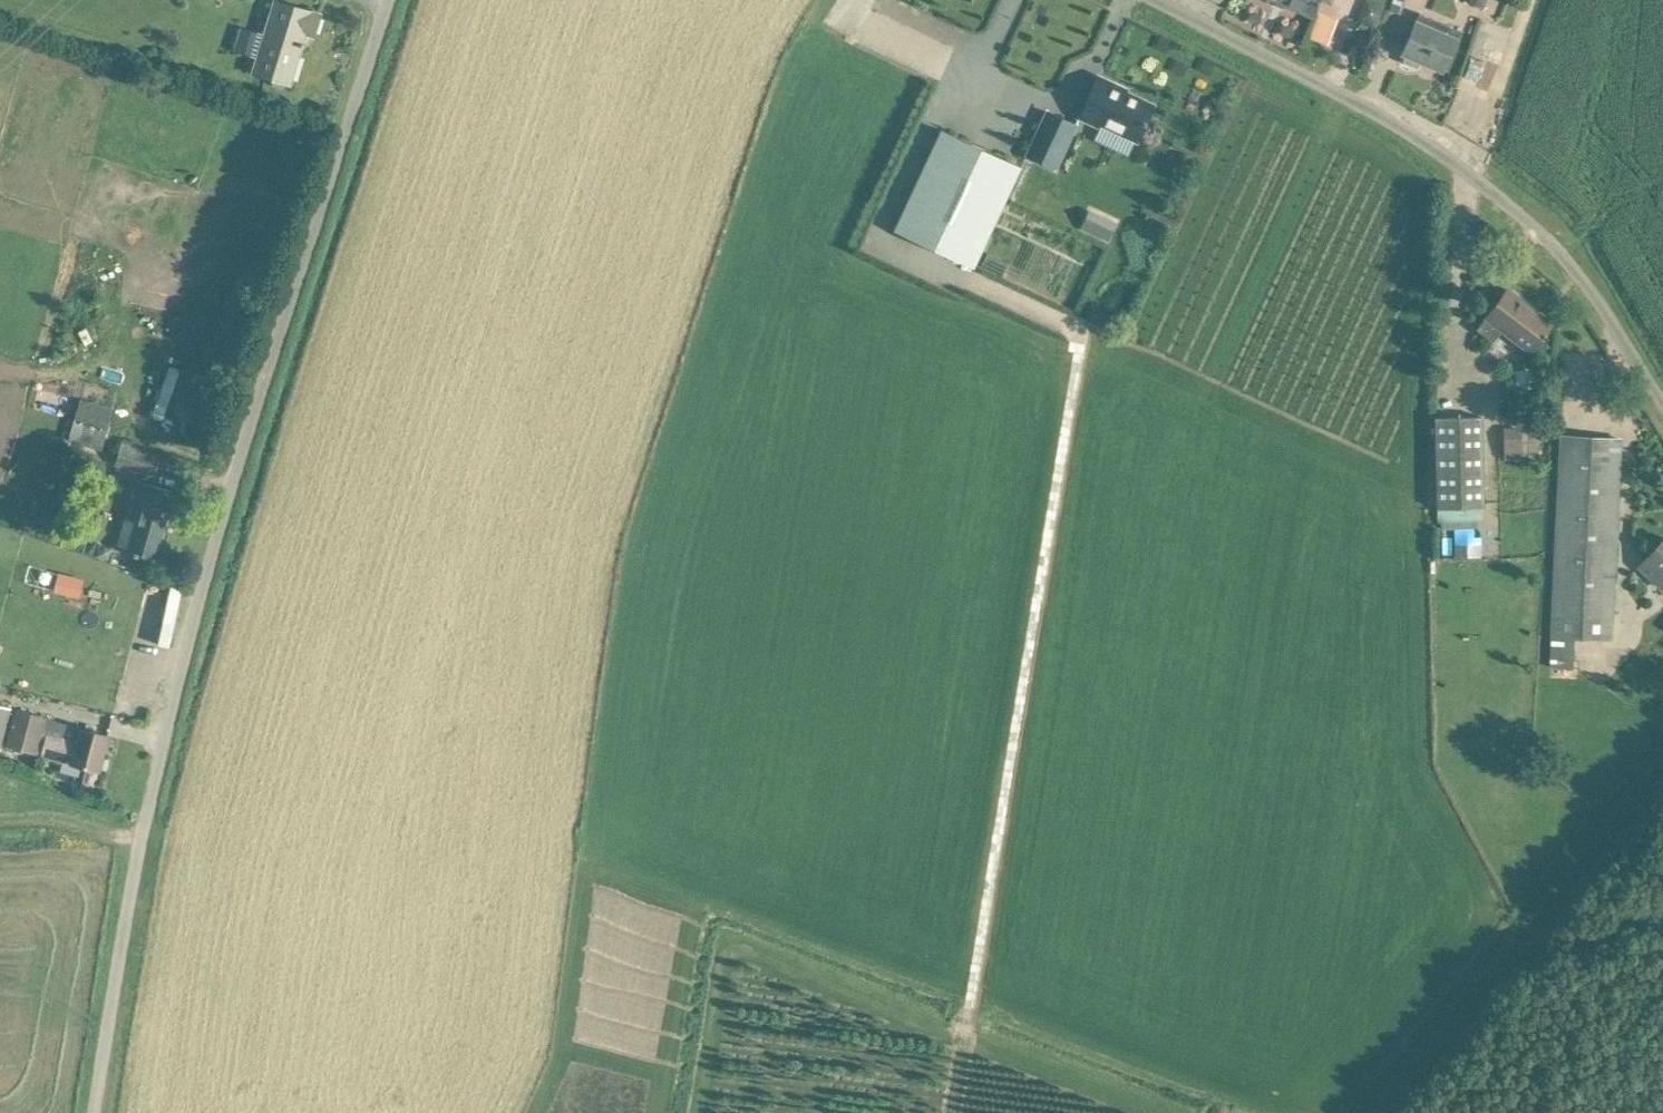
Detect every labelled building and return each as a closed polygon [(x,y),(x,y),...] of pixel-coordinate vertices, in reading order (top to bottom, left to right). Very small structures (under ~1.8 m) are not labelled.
[(1304,31),(1311,15),(1275,0),(1244,0),(1242,5),(1304,31)] [(1312,14),(1318,0),(1279,0),(1312,14)] [(1470,3),(1483,8),(1486,0),(1469,0),(1470,3)] [(320,14),(299,8),(275,1),(253,73),(289,84),(302,42),(296,40),(299,31),(314,36),(320,14)] [(1415,22),(1402,53),(1405,54),(1404,62),(1417,67),(1421,61),(1443,71),(1456,40),(1460,31),(1419,13),(1415,22)] [(1325,58),(1336,31),(1314,22),(1302,49),(1325,58)] [(1062,117),(1093,47),(1037,23),(1022,58),(1049,70),(1033,104),(1062,117)] [(1471,96),(1478,74),(1467,71),(1460,93),(1471,96)] [(1080,114),(1137,141),(1153,105),(1126,92),(1116,88),(1117,86),(1098,77),(1080,114)] [(1055,175),(1074,133),(1044,119),(1025,161),(1055,175)] [(941,129),(894,228),(974,265),(1021,166),(941,129)] [(1494,339),(1501,329),(1531,351),(1541,337),(1543,339),(1546,335),(1544,333),(1552,323),(1507,289),(1493,307),(1478,327),(1494,339)] [(1534,361),(1512,365),(1517,390),(1538,386),(1534,361)] [(100,450),(105,433),(112,411),(80,402),(74,421),(82,424),(77,443),(100,450)] [(1435,418),(1437,509),(1483,508),(1481,417),(1435,418)] [(1521,428),(1503,428),(1504,459),(1521,458),(1521,428)] [(1561,436),(1560,458),(1550,668),(1573,669),(1574,638),(1610,640),(1620,439),(1561,436)] [(159,456),(122,445),(116,463),(154,474),(159,456)] [(173,491),(151,485),(137,481),(130,504),(142,508),(130,551),(134,552),(134,554),(138,555),(138,553),(154,558),(173,491)] [(1650,554),(1638,566),(1661,587),(1662,585),(1662,539),(1650,554)] [(44,717),(16,710),(7,747),(35,754),(44,717)] [(46,735),(41,755),(77,765),(98,770),(108,735),(86,729),(78,727),(74,742),(46,735)]
